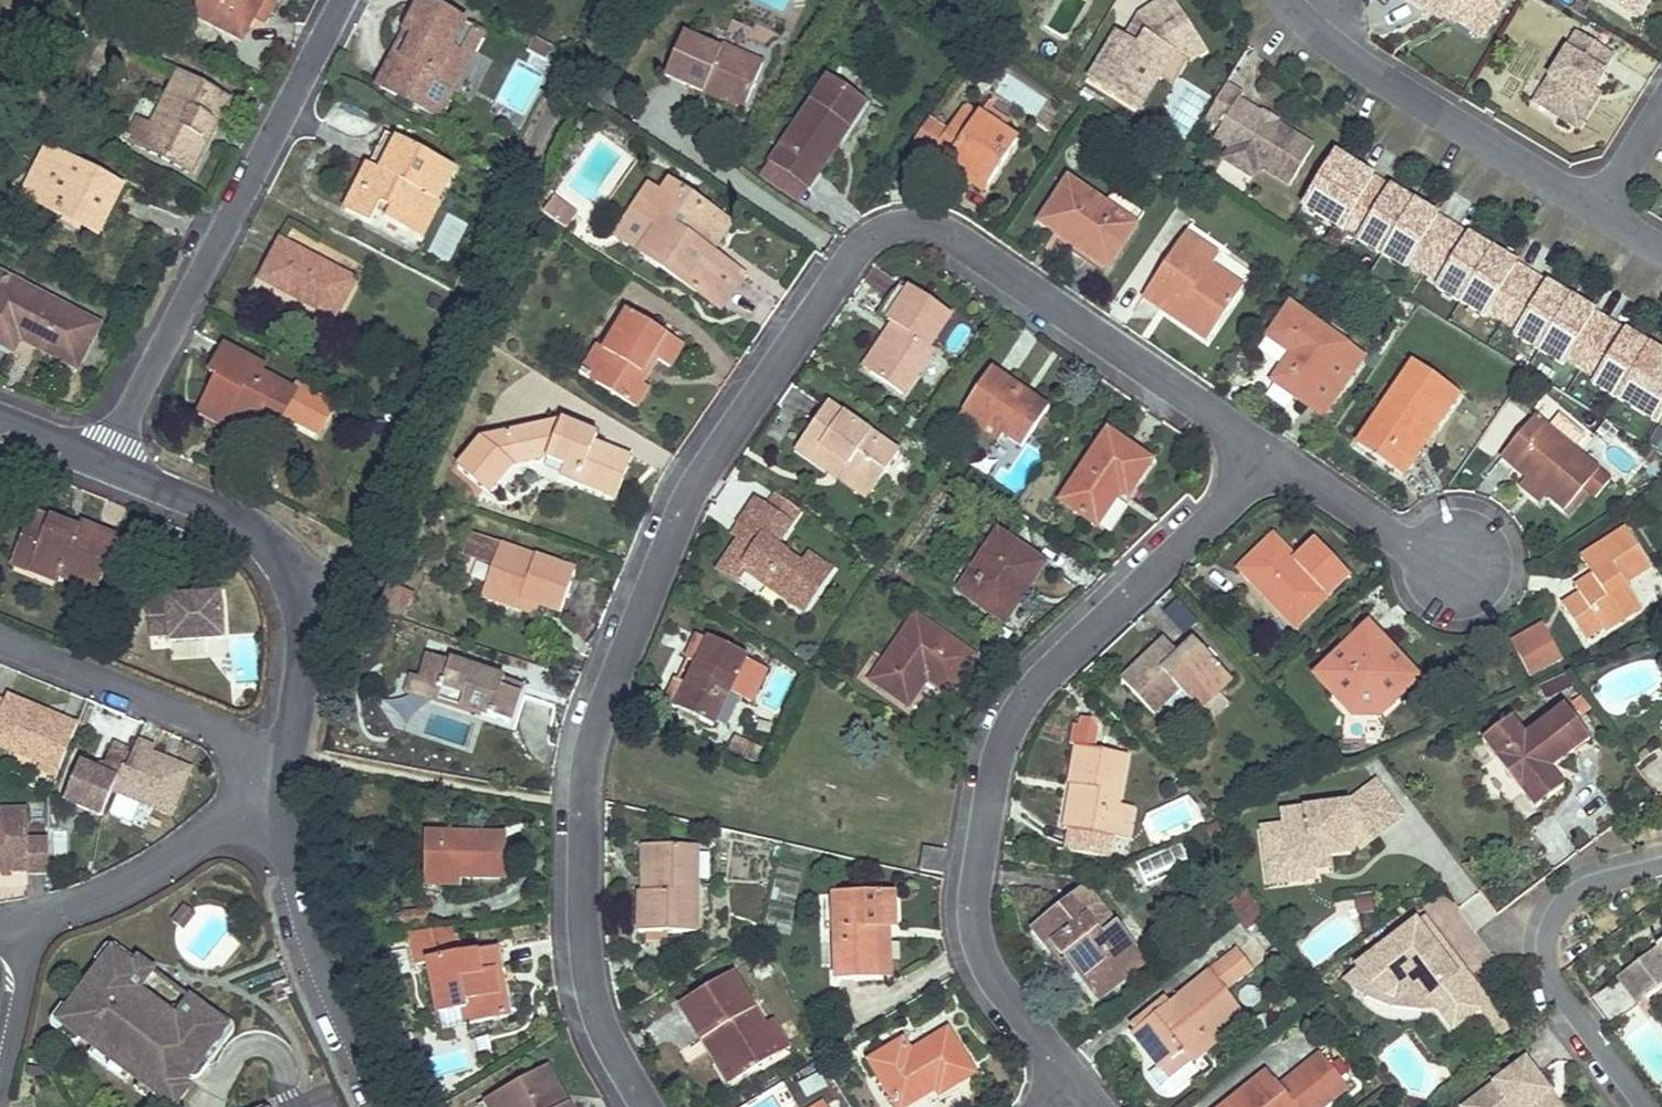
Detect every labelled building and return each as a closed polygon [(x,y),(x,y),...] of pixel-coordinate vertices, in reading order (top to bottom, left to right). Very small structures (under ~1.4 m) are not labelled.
[(261,20),(266,23),(278,0),(181,0),(178,5),(244,40),(256,18),(261,20)] [(1198,44),(1169,0),(1163,0),(1138,16),(1130,29),(1144,38),(1137,49),(1123,41),(1115,35),(1087,80),(1130,107),(1165,52),(1176,58),(1198,44)] [(1444,14),(1449,7),(1486,32),(1502,7),(1492,0),(1423,0),(1444,14)] [(1634,20),(1646,0),(1602,0),(1634,20)] [(423,1),(406,33),(415,37),(404,58),(396,54),(379,86),(421,108),(437,77),(455,86),(471,56),(452,47),(465,23),(423,1)] [(483,32),(465,23),(452,47),(471,56),(483,32)] [(1600,74),(1611,56),(1576,34),(1532,104),(1570,127),(1593,91),(1603,76),(1600,74)] [(765,63),(725,46),(723,51),(686,35),(669,75),(707,92),(709,86),(748,103),(765,63)] [(1185,64),(1203,52),(1198,44),(1176,58),(1165,52),(1130,107),(1136,111),(1156,78),(1171,87),(1185,64)] [(142,146),(192,171),(229,99),(179,74),(153,126),(142,146)] [(437,77),(421,108),(439,117),(455,86),(437,77)] [(776,159),(812,183),(866,103),(831,79),(776,159)] [(1236,100),(1240,94),(1224,85),(1203,118),(1218,127),(1211,138),(1227,147),(1246,159),(1255,165),(1287,184),(1310,146),(1236,100)] [(707,92),(746,108),(748,103),(709,86),(707,92)] [(1576,131),(1599,94),(1593,91),(1570,127),(1576,131)] [(1016,143),(979,116),(977,118),(964,108),(946,133),(931,153),(946,164),(952,155),(988,181),(1016,143)] [(136,117),(126,137),(142,146),(153,126),(136,117)] [(946,133),(928,120),(914,140),(931,153),(946,133)] [(381,204),(390,209),(385,218),(408,230),(427,195),(436,200),(453,167),(399,138),(381,172),(369,164),(345,211),(369,224),(381,204)] [(1246,159),(1227,147),(1220,159),(1248,177),(1255,165),(1246,159)] [(95,232),(119,187),(50,150),(26,195),(95,232)] [(1357,170),(1332,155),(1330,158),(1355,173),(1357,170)] [(1357,170),(1355,173),(1330,158),(1301,205),(1341,229),(1344,225),(1372,180),(1357,170)] [(766,175),(801,199),(812,183),(776,159),(766,175)] [(671,180),(666,187),(661,194),(650,187),(636,207),(661,224),(642,252),(719,306),(744,270),(700,240),(707,230),(716,236),(728,219),(671,180)] [(1356,238),(1380,254),(1409,207),(1386,192),(1388,189),(1372,180),(1344,225),(1358,233),(1356,238)] [(1109,261),(1133,225),(1070,183),(1044,221),(1081,246),(1083,243),(1109,261)] [(1411,204),(1388,189),(1386,192),(1409,207),(1411,204)] [(578,212),(555,195),(547,209),(569,225),(578,212)] [(1435,218),(1411,204),(1409,207),(1432,221),(1435,218)] [(1407,264),(1422,273),(1450,228),(1435,218),(1432,221),(1409,207),(1380,254),(1405,269),(1407,264)] [(1344,225),(1341,229),(1356,238),(1358,233),(1344,225)] [(1434,287),(1458,302),(1487,255),(1464,240),(1466,237),(1450,228),(1422,273),(1437,282),(1434,287)] [(1208,339),(1237,297),(1207,276),(1219,258),(1187,236),(1150,289),(1166,300),(1168,297),(1176,303),(1169,313),(1208,339)] [(1489,252),(1466,237),(1464,240),(1487,255),(1489,252)] [(335,316),(355,278),(281,240),(262,278),(335,316)] [(1513,267),(1489,252),(1487,255),(1511,270),(1513,267)] [(1486,312),(1501,321),(1528,276),(1513,267),(1511,270),(1487,255),(1458,302),(1483,317),(1486,312)] [(1422,273),(1407,264),(1405,269),(1419,278),(1422,273)] [(78,368),(100,325),(1,273),(0,274),(0,343),(14,351),(21,338),(78,368)] [(1437,282),(1422,273),(1419,278),(1434,287),(1437,282)] [(1512,335),(1537,350),(1566,303),(1542,289),(1544,286),(1528,276),(1501,321),(1515,330),(1512,335)] [(952,312),(933,299),(914,286),(891,319),(901,326),(873,368),(906,391),(935,348),(930,345),(952,312)] [(1567,300),(1544,286),(1542,289),(1566,303),(1567,300)] [(1591,315),(1567,300),(1566,303),(1589,318),(1591,315)] [(1564,361),(1579,370),(1606,324),(1591,315),(1589,318),(1566,303),(1537,350),(1561,365),(1564,361)] [(1311,407),(1353,349),(1294,306),(1271,338),(1293,355),(1275,380),(1311,407)] [(670,364),(677,353),(683,343),(628,310),(615,333),(606,327),(580,371),(639,406),(651,386),(639,379),(654,354),(670,364)] [(1501,321),(1486,312),(1483,317),(1497,326),(1501,321)] [(1515,330),(1501,321),(1497,326),(1512,335),(1515,330)] [(1590,384),(1615,399),(1644,351),(1620,337),(1622,334),(1606,324),(1579,370),(1593,379),(1590,384)] [(1646,348),(1622,334),(1620,337),(1644,351),(1646,348)] [(203,409),(225,421),(230,412),(272,436),(296,392),(261,373),(264,368),(226,347),(213,371),(221,375),(203,409)] [(1646,348),(1644,351),(1661,363),(1661,358),(1646,348)] [(1353,349),(1311,407),(1324,416),(1366,359),(1353,349)] [(1655,424),(1661,412),(1661,363),(1644,351),(1615,399),(1655,424)] [(1579,370),(1564,361),(1561,365),(1575,374),(1579,370)] [(1423,425),(1434,432),(1460,396),(1415,363),(1356,445),(1403,478),(1414,462),(1403,454),(1423,425)] [(1023,442),(1049,406),(993,367),(966,406),(1005,433),(1006,430),(1023,442)] [(1593,379),(1579,370),(1575,374),(1590,384),(1593,379)] [(871,489),(898,453),(829,403),(796,448),(830,472),(836,464),(871,489)] [(1005,433),(966,406),(962,411),(1001,439),(1005,433)] [(200,412),(267,449),(272,436),(230,412),(225,421),(203,409),(200,412)] [(615,496),(631,458),(594,442),(596,434),(561,419),(507,432),(513,463),(546,455),(581,469),(577,480),(615,496)] [(1548,496),(1564,510),(1584,489),(1596,499),(1610,480),(1574,451),(1549,430),(1536,419),(1502,457),(1528,479),(1529,480),(1533,476),(1545,486),(1541,490),(1548,496)] [(1580,443),(1555,422),(1549,430),(1574,451),(1580,443)] [(1130,492),(1154,458),(1111,429),(1064,497),(1100,522),(1124,488),(1130,492)] [(1529,480),(1528,479),(1522,487),(1542,503),(1548,496),(1541,490),(1545,486),(1533,476),(1529,480)] [(802,510),(776,492),(766,508),(791,525),(802,510)] [(803,610),(831,570),(811,556),(804,566),(776,547),(791,525),(766,508),(757,502),(741,525),(748,530),(741,539),(728,559),(744,569),(803,610)] [(41,533),(46,519),(30,513),(25,527),(41,533)] [(98,592),(118,538),(79,524),(76,530),(46,519),(41,533),(25,527),(15,553),(33,560),(28,572),(60,584),(61,579),(98,592)] [(741,539),(748,530),(741,525),(735,535),(741,539)] [(1604,633),(1606,635),(1643,611),(1627,587),(1651,571),(1626,532),(1599,549),(1613,571),(1596,582),(1577,594),(1581,600),(1563,612),(1585,645),(1604,633)] [(1033,585),(1040,574),(1047,563),(1004,534),(964,592),(1000,617),(1026,580),(1033,585)] [(1311,542),(1295,558),(1271,535),(1233,573),(1295,633),(1349,579),(1311,542)] [(502,544),(496,564),(509,569),(507,575),(502,574),(494,597),(520,606),(523,598),(560,610),(574,568),(502,544)] [(1613,571),(1599,549),(1582,560),(1596,582),(1613,571)] [(33,560),(15,553),(11,566),(28,572),(33,560)] [(736,581),(744,569),(728,559),(720,570),(736,581)] [(1000,617),(1007,622),(1033,585),(1026,580),(1000,617)] [(222,594),(148,599),(151,637),(171,635),(171,644),(225,640),(222,594)] [(951,692),(963,675),(975,658),(917,617),(873,679),(908,704),(928,675),(951,692)] [(1509,640),(1527,679),(1562,662),(1544,624),(1509,640)] [(1376,710),(1384,702),(1392,694),(1397,700),(1418,681),(1367,628),(1315,677),(1334,697),(1340,691),(1356,709),(1376,710)] [(700,636),(694,649),(688,661),(699,666),(688,687),(678,682),(667,703),(713,725),(729,690),(750,700),(766,668),(700,636)] [(1231,680),(1194,641),(1172,663),(1158,648),(1124,681),(1154,713),(1179,690),(1198,711),(1231,680)] [(435,658),(427,681),(448,688),(443,701),(513,723),(525,687),(435,658)] [(413,691),(443,701),(448,688),(427,681),(418,678),(413,691)] [(1545,699),(1569,690),(1564,678),(1540,686),(1545,699)] [(8,692),(4,702),(0,713),(0,744),(29,756),(32,747),(45,752),(42,761),(39,767),(58,774),(79,722),(8,692)] [(1510,716),(1481,739),(1494,756),(1493,757),(1520,791),(1521,790),(1534,807),(1563,784),(1549,767),(1588,737),(1562,703),(1523,734),(1510,716)] [(731,737),(727,752),(755,759),(759,745),(731,737)] [(157,746),(139,739),(128,765),(127,768),(123,766),(113,791),(173,813),(192,767),(154,752),(157,746)] [(100,770),(79,760),(64,798),(103,814),(113,791),(123,766),(127,768),(128,765),(124,763),(130,749),(112,742),(100,770)] [(1081,795),(1075,829),(1113,836),(1120,802),(1130,754),(1081,746),(1073,786),(1085,787),(1084,795),(1081,795)] [(32,747),(29,756),(42,761),(45,752),(32,747)] [(1391,826),(1402,818),(1375,783),(1364,792),(1391,826)] [(1354,854),(1391,826),(1364,792),(1348,804),(1283,812),(1285,825),(1263,827),(1266,860),(1289,858),(1290,872),(1314,870),(1313,859),(1331,857),(1354,854)] [(1120,802),(1113,836),(1129,839),(1136,805),(1120,802)] [(0,809),(0,872),(28,871),(28,874),(50,873),(49,838),(29,839),(29,809),(0,809)] [(463,877),(507,877),(508,832),(425,832),(425,883),(463,884),(463,877)] [(640,933),(669,933),(697,932),(696,844),(654,845),(655,890),(640,890),(640,933)] [(1313,859),(1314,870),(1332,868),(1331,857),(1313,859)] [(1269,883),(1315,878),(1314,870),(1290,872),(1289,858),(1266,860),(1269,883)] [(1094,993),(1117,974),(1141,954),(1085,887),(1034,930),(1073,977),(1077,974),(1094,993)] [(894,923),(896,923),(899,923),(897,888),(837,890),(839,977),(896,975),(894,923)] [(1246,890),(1227,907),(1235,918),(1255,901),(1246,890)] [(1355,917),(1373,911),(1368,895),(1350,900),(1355,917)] [(1255,901),(1235,918),(1248,932),(1267,917),(1255,901)] [(174,920),(184,927),(196,912),(186,904),(174,920)] [(1453,1026),(1486,1001),(1460,967),(1453,972),(1433,931),(1421,917),(1356,967),(1365,981),(1373,989),(1382,996),(1390,1001),(1396,1003),(1407,1004),(1422,1005),(1435,1004),(1453,1026)] [(1453,972),(1460,967),(1433,931),(1453,972)] [(1656,942),(1658,945),(1628,968),(1649,995),(1661,986),(1661,985),(1661,938),(1656,942)] [(140,960),(141,959),(120,944),(118,942),(116,942),(115,941),(113,941),(110,942),(108,943),(106,945),(96,959),(103,965),(114,951),(135,966),(140,960)] [(468,1023),(488,1019),(507,1016),(497,949),(430,959),(439,1015),(466,1010),(468,1023)] [(190,1087),(185,1083),(190,1075),(228,1025),(216,1016),(193,999),(185,1009),(181,1006),(173,1007),(174,1012),(168,1013),(167,1010),(146,995),(143,995),(142,989),(147,989),(146,981),(145,980),(153,970),(140,960),(135,966),(114,951),(103,965),(62,1021),(95,1046),(132,1074),(142,1080),(161,1095),(176,1106),(190,1087)] [(1101,1002),(1148,963),(1141,954),(1117,974),(1094,993),(1101,1002)] [(1638,1003),(1649,995),(1628,968),(1617,976),(1638,1003)] [(781,1054),(733,974),(682,1004),(730,1084),(781,1054)] [(203,1074),(235,1030),(236,1029),(237,1026),(237,1024),(237,1023),(237,1022),(236,1021),(235,1019),(234,1017),(222,1009),(216,1016),(228,1025),(190,1075),(192,1077),(194,1077),(197,1077),(199,1077),(202,1075),(203,1074)] [(1242,1012),(1187,1057),(1192,1063),(1248,1018),(1242,1012)] [(1500,1033),(1507,1028),(1499,1017),(1492,1023),(1500,1033)] [(974,1073),(948,1031),(911,1053),(877,1074),(898,1106),(907,1106),(935,1090),(938,1095),(974,1073)] [(903,1040),(869,1060),(877,1074),(911,1053),(903,1040)] [(127,1081),(132,1074),(95,1046),(90,1053),(127,1081)] [(1321,1054),(1286,1083),(1293,1092),(1288,1096),(1268,1072),(1226,1106),(1323,1106),(1348,1086),(1321,1054)] [(1463,1099),(1469,1106),(1565,1106),(1558,1098),(1553,1101),(1546,1092),(1551,1088),(1527,1054),(1463,1099)] [(549,1066),(541,1070),(561,1106),(567,1106),(571,1105),(549,1066)] [(541,1070),(500,1093),(508,1106),(561,1106),(541,1070)] [(156,1102),(161,1095),(142,1080),(136,1088),(156,1102)] [(1558,1098),(1551,1088),(1546,1092),(1553,1101),(1558,1098)] [(907,1106),(930,1106),(941,1100),(938,1095),(935,1090),(907,1106)] [(500,1093),(487,1100),(490,1106),(508,1106),(500,1093)]
